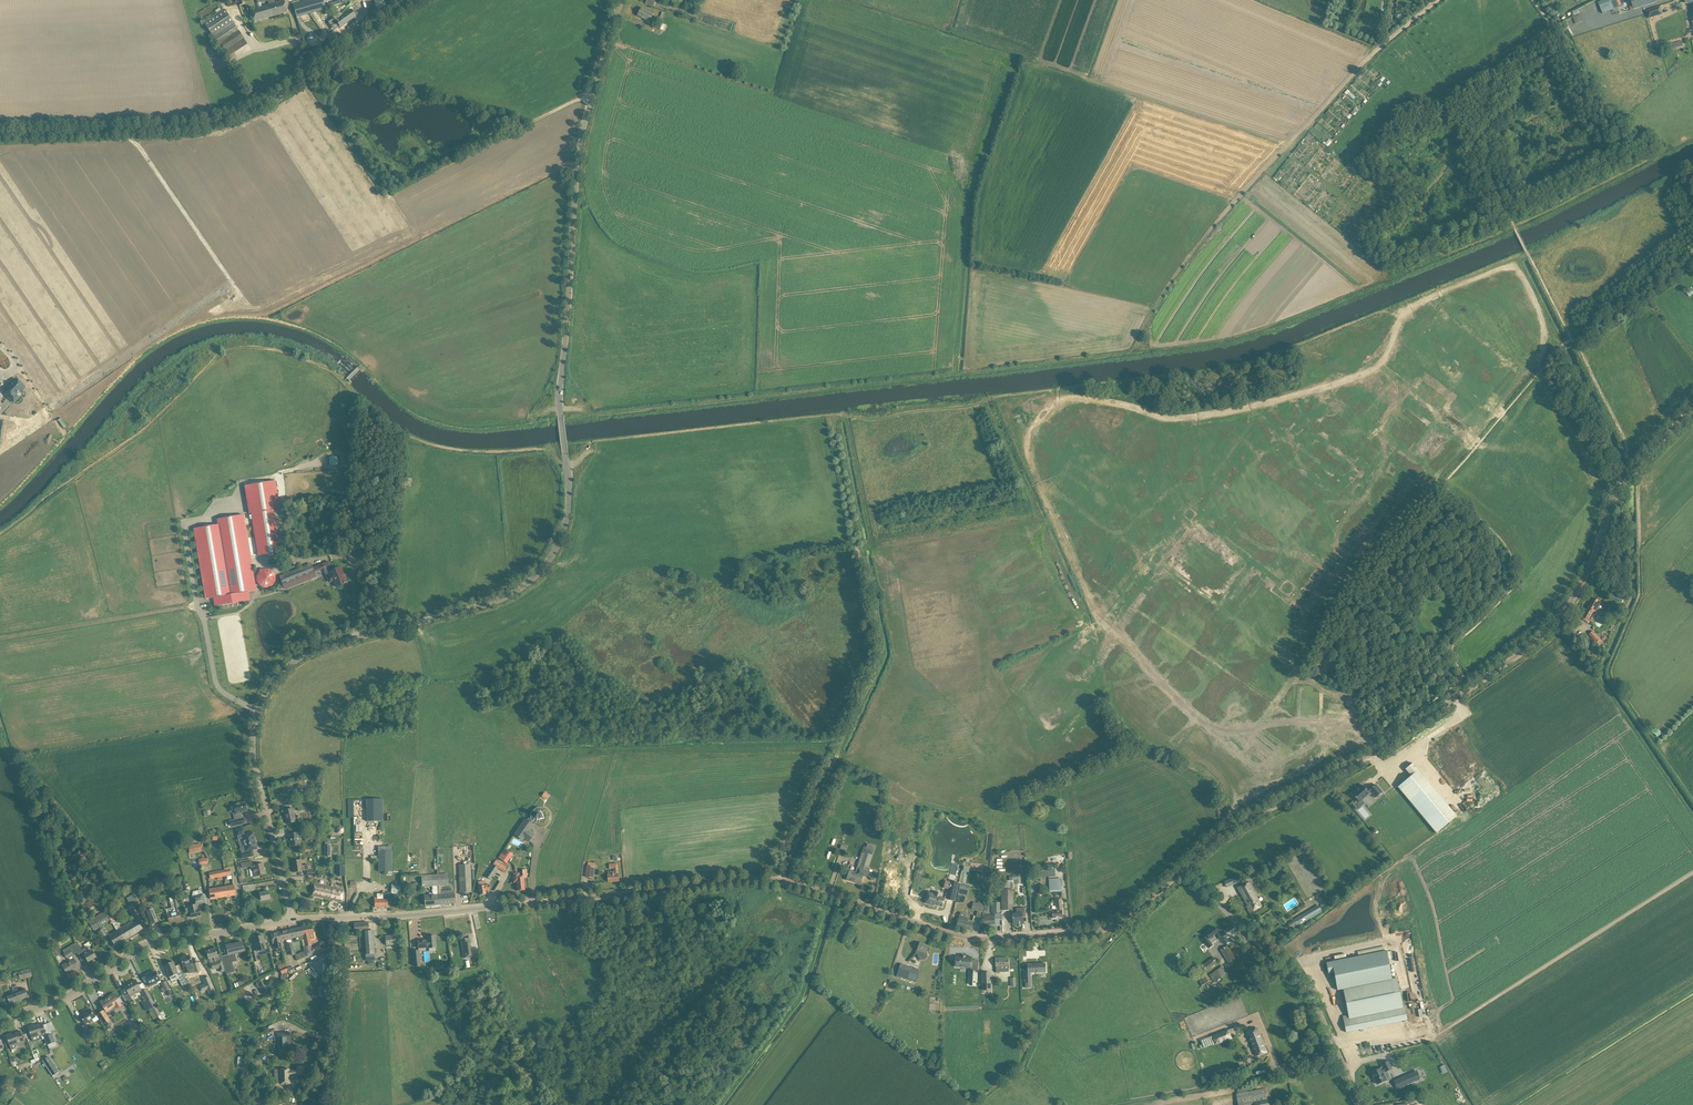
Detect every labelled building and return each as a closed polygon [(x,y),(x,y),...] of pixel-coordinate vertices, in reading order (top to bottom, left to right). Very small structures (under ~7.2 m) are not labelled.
[(273,0),(268,0),(269,5),(251,10),(254,22),(288,12),(284,0),(274,3),(273,0)] [(347,0),(305,0),(293,3),(297,18),(348,3),(347,0)] [(1600,6),(1603,14),(1619,7),(1616,0),(1604,0),(1600,2),(1602,5),(1600,6)] [(1634,9),(1643,6),(1656,2),(1662,0),(1631,0),(1634,9)] [(1663,14),(1660,6),(1646,11),(1649,18),(1663,14)] [(654,13),(642,7),(637,15),(649,22),(654,13)] [(220,43),(225,52),(229,56),(248,44),(225,9),(204,22),(218,44),(220,43)] [(1563,21),(1572,17),(1570,9),(1560,13),(1563,21)] [(334,17),(328,22),(331,26),(336,21),(340,26),(341,25),(342,25),(343,26),(356,17),(351,10),(337,20),(334,17)] [(1580,14),(1577,16),(1577,15),(1573,16),(1576,24),(1583,21),(1580,14)] [(322,15),(315,20),(320,27),(317,29),(321,34),(319,36),(323,41),(335,31),(322,15)] [(1684,47),(1683,44),(1686,43),(1685,40),(1669,44),(1671,51),(1684,47)] [(65,360),(74,371),(78,368),(73,361),(72,362),(67,355),(65,356),(67,359),(65,360)] [(16,394),(21,390),(25,386),(17,379),(12,384),(11,384),(9,386),(9,388),(10,389),(5,394),(14,402),(19,397),(16,394)] [(67,426),(61,418),(58,420),(64,428),(67,426)] [(279,503),(275,481),(245,486),(249,514),(252,513),(258,551),(280,548),(273,504),(279,503)] [(255,590),(243,515),(218,519),(219,524),(194,528),(206,599),(214,597),(215,605),(249,599),(248,592),(255,590)] [(325,568),(325,569),(323,564),(313,568),(312,565),(307,567),(307,566),(280,576),(280,577),(277,579),(281,589),(284,588),(285,589),(316,576),(314,572),(325,568)] [(346,582),(341,568),(333,571),(330,566),(331,567),(327,569),(325,570),(328,575),(327,576),(330,582),(333,580),(336,587),(344,583),(344,584),(345,583),(346,582)] [(275,570),(258,569),(257,586),(274,587),(275,570)] [(1601,601),(1599,600),(1594,597),(1581,619),(1588,623),(1601,601)] [(1599,645),(1603,642),(1593,631),(1590,634),(1599,645)] [(1451,734),(1430,752),(1428,749),(1405,769),(1411,775),(1397,787),(1436,833),(1450,822),(1453,825),(1497,789),(1451,734)] [(1362,784),(1352,793),(1352,794),(1352,795),(1354,798),(1355,798),(1359,802),(1369,793),(1371,791),(1376,797),(1382,792),(1376,784),(1369,790),(1370,790),(1368,791),(1362,784)] [(557,810),(566,790),(555,785),(550,798),(546,806),(557,810)] [(297,802),(299,811),(312,808),(310,799),(297,802)] [(367,821),(380,821),(384,821),(383,799),(366,799),(367,821)] [(246,804),(245,803),(245,802),(241,803),(241,802),(233,804),(235,814),(242,813),(242,812),(247,810),(246,807),(247,806),(246,804)] [(540,808),(539,807),(537,807),(537,808),(536,808),(535,809),(533,810),(532,811),(531,813),(531,814),(531,815),(530,817),(531,817),(532,820),(532,821),(533,821),(535,822),(533,823),(534,823),(538,824),(539,825),(538,824),(539,821),(540,820),(542,819),(543,816),(542,813),(544,809),(541,808),(540,808)] [(287,824),(292,822),(296,821),(293,808),(284,811),(287,824)] [(530,823),(532,821),(532,820),(531,817),(530,817),(531,818),(528,818),(526,820),(525,820),(521,825),(529,830),(533,825),(530,823)] [(231,827),(245,823),(243,818),(229,821),(231,827)] [(529,831),(529,830),(521,825),(514,834),(522,840),(524,838),(529,841),(534,834),(529,831)] [(243,828),(236,830),(238,836),(239,835),(240,840),(243,839),(246,851),(253,849),(257,848),(256,847),(257,846),(256,842),(255,842),(253,833),(244,835),(244,834),(243,828)] [(290,846),(296,846),(301,845),(299,832),(288,833),(290,846)] [(847,872),(846,877),(847,877),(847,880),(847,879),(856,882),(855,883),(860,884),(863,876),(867,877),(869,872),(870,868),(868,867),(872,854),(875,845),(868,843),(865,852),(862,851),(858,864),(860,865),(865,867),(864,870),(859,869),(858,874),(850,871),(849,873),(847,872)] [(202,851),(201,845),(200,844),(189,846),(190,853),(202,851)] [(510,852),(508,851),(505,849),(498,857),(506,863),(513,854),(510,852)] [(392,850),(378,851),(378,871),(392,871),(392,850)] [(294,872),(300,871),(309,870),(308,864),(301,865),(301,860),(293,861),(294,872)] [(496,860),(491,868),(486,876),(490,879),(498,867),(504,872),(507,867),(496,860)] [(257,876),(260,875),(265,874),(263,863),(253,865),(252,861),(247,862),(241,863),(242,868),(251,866),(253,877),(257,876)] [(586,877),(594,878),(595,866),(595,863),(589,862),(588,865),(587,865),(586,877)] [(619,881),(619,875),(618,864),(609,865),(610,869),(614,869),(614,871),(608,871),(608,875),(609,882),(619,881)] [(460,893),(471,892),(470,865),(459,866),(460,893)] [(224,869),(209,872),(210,878),(210,879),(222,877),(226,876),(224,869)] [(527,878),(527,872),(526,869),(522,870),(523,872),(514,873),(514,877),(513,877),(513,883),(517,882),(518,891),(525,890),(523,878),(527,878)] [(438,886),(449,885),(448,874),(437,875),(438,886)] [(439,895),(438,886),(437,875),(421,876),(422,887),(432,886),(433,894),(430,893),(429,895),(424,895),(424,896),(425,906),(440,904),(439,895)] [(1234,878),(1224,882),(1226,887),(1236,883),(1234,878)] [(1050,892),(1062,891),(1061,879),(1049,880),(1050,892)] [(1014,889),(1013,880),(1001,881),(1002,910),(1011,909),(1010,906),(1014,906),(1014,901),(1014,889)] [(484,881),(478,882),(479,889),(480,895),(486,894),(485,890),(490,890),(489,884),(485,885),(484,881)] [(949,893),(948,899),(954,900),(956,894),(958,883),(952,881),(951,882),(950,889),(949,893)] [(1250,913),(1255,910),(1262,906),(1247,881),(1237,887),(1248,906),(1246,906),(1250,913)] [(331,890),(331,887),(315,883),(312,895),(329,899),(331,890)] [(236,895),(235,890),(234,884),(225,886),(226,896),(236,895)] [(400,894),(401,885),(392,884),(391,893),(394,893),(392,897),(393,899),(397,900),(398,897),(397,893),(400,894)] [(967,896),(968,891),(969,886),(960,884),(958,894),(967,896)] [(210,899),(226,896),(225,886),(209,888),(210,899)] [(260,893),(260,895),(261,900),(270,898),(268,887),(264,888),(264,892),(260,893)] [(341,902),(344,889),(331,887),(331,890),(329,899),(341,902)] [(928,892),(925,903),(934,905),(934,904),(942,907),(945,898),(941,896),(942,893),(935,892),(935,894),(928,892)] [(390,894),(389,893),(377,893),(377,898),(374,898),(375,907),(388,907),(387,899),(390,899),(390,894)] [(454,903),(454,897),(453,893),(439,895),(440,904),(454,903)] [(198,904),(205,903),(203,894),(192,896),(194,905),(189,906),(190,912),(190,911),(192,917),(201,915),(199,909),(198,904)] [(90,912),(104,903),(103,903),(103,902),(100,897),(99,897),(98,895),(85,904),(87,907),(85,909),(87,912),(89,911),(90,912)] [(180,911),(181,911),(177,896),(171,897),(174,912),(167,914),(169,923),(182,920),(180,911)] [(1063,917),(1063,912),(1061,900),(1063,900),(1063,898),(1056,898),(1057,908),(1058,908),(1058,909),(1049,910),(1049,915),(1052,915),(1053,918),(1063,917)] [(982,912),(984,905),(973,902),(972,910),(982,912)] [(1001,913),(1001,902),(992,902),(991,912),(1001,913)] [(106,910),(89,921),(94,931),(112,921),(121,916),(118,910),(120,908),(117,903),(110,908),(112,912),(108,914),(106,910)] [(1319,904),(1300,916),(1303,922),(1306,920),(1306,921),(1309,920),(1308,918),(1322,910),(1319,904)] [(153,908),(146,910),(150,918),(156,916),(153,908)] [(1018,913),(1013,914),(1013,922),(1014,924),(1019,924),(1019,922),(1023,921),(1022,916),(1022,913),(1021,913),(1021,908),(1017,909),(1018,913)] [(969,918),(966,918),(966,914),(961,913),(960,916),(959,916),(958,921),(957,926),(971,930),(973,921),(969,920),(969,918)] [(994,917),(994,915),(990,915),(984,915),(985,925),(995,924),(994,917)] [(1297,917),(1288,924),(1292,928),(1301,921),(1297,917)] [(118,931),(109,936),(112,941),(115,946),(143,929),(140,924),(137,918),(121,928),(118,922),(114,925),(118,931)] [(375,953),(373,936),(373,930),(368,931),(367,922),(354,923),(355,932),(363,931),(363,933),(359,934),(360,947),(364,947),(365,954),(375,953)] [(312,925),(302,927),(304,936),(304,940),(305,940),(306,946),(307,951),(308,956),(316,951),(321,949),(319,944),(312,948),(311,945),(310,940),(315,939),(314,935),(313,932),(312,925)] [(1206,936),(1202,939),(1209,948),(1213,945),(1212,943),(1216,940),(1216,939),(1217,938),(1217,939),(1221,936),(1218,932),(1214,926),(1206,933),(1208,936),(1207,936),(1206,936)] [(302,927),(289,929),(291,938),(295,938),(304,936),(302,927)] [(103,929),(99,932),(102,937),(107,935),(103,929)] [(289,929),(279,932),(281,942),(283,942),(282,940),(291,938),(289,929)] [(279,932),(271,933),(272,939),(273,944),(274,944),(275,949),(276,949),(277,952),(283,951),(283,949),(283,947),(281,942),(279,932)] [(257,951),(258,951),(267,949),(263,935),(254,938),(257,951)] [(386,945),(400,943),(399,935),(385,936),(386,945)] [(428,940),(418,941),(418,948),(428,947),(428,948),(436,947),(435,936),(427,936),(428,940)] [(471,957),(469,943),(469,938),(461,939),(464,958),(471,957)] [(82,950),(79,945),(77,942),(72,945),(77,953),(82,951),(88,961),(96,957),(93,952),(92,951),(89,946),(86,948),(86,947),(82,950)] [(237,961),(235,954),(246,951),(246,950),(244,950),(242,942),(231,945),(231,944),(226,945),(229,955),(222,957),(222,956),(221,956),(226,974),(235,972),(232,962),(237,961)] [(294,950),(292,943),(292,942),(286,944),(288,951),(290,951),(291,956),(295,955),(294,950)] [(926,953),(927,951),(928,946),(920,943),(918,950),(917,949),(915,954),(922,956),(924,953),(926,953)] [(73,956),(77,953),(72,945),(63,950),(65,953),(64,953),(67,958),(68,957),(70,961),(62,965),(67,974),(79,967),(74,959),(75,958),(73,956)] [(1220,950),(1229,963),(1235,960),(1226,946),(1220,950)] [(218,956),(217,954),(215,948),(207,951),(209,958),(212,957),(213,962),(211,963),(213,969),(219,968),(221,972),(225,971),(222,960),(217,961),(216,956),(218,956)] [(418,950),(412,951),(413,966),(420,965),(418,950)] [(1397,978),(1392,979),(1386,950),(1326,962),(1329,974),(1334,973),(1337,990),(1343,989),(1348,1015),(1343,1016),(1346,1032),(1407,1020),(1404,1004),(1402,1004),(1397,978)] [(302,952),(296,955),(297,961),(304,957),(302,952)] [(193,964),(192,961),(190,955),(181,959),(184,966),(185,971),(189,970),(190,972),(195,970),(196,973),(201,971),(198,962),(193,964)] [(956,956),(956,966),(971,967),(970,980),(975,980),(976,980),(976,972),(977,972),(978,965),(971,965),(972,960),(972,957),(965,957),(965,956),(961,956),(961,957),(956,956)] [(1207,971),(1213,966),(1217,962),(1213,957),(1202,966),(1207,971)] [(1009,972),(1009,963),(1008,958),(996,958),(996,973),(1009,972)] [(169,978),(178,974),(179,976),(178,976),(182,986),(187,983),(182,972),(179,965),(175,967),(173,961),(164,965),(168,972),(167,973),(169,978)] [(1025,980),(1026,984),(1027,984),(1028,984),(1029,983),(1028,976),(1031,976),(1031,973),(1046,972),(1046,963),(1027,964),(1027,965),(1024,965),(1024,981),(1025,980)] [(920,970),(901,964),(897,976),(910,980),(911,976),(917,978),(920,970)] [(1224,970),(1225,969),(1223,966),(1209,975),(1215,981),(1226,974),(1224,970)] [(16,981),(20,979),(32,976),(30,969),(18,972),(14,974),(16,981)] [(160,979),(158,976),(156,971),(152,973),(152,974),(150,975),(149,973),(144,975),(145,977),(144,977),(145,978),(149,985),(160,979)] [(983,991),(992,991),(991,972),(982,972),(983,991)] [(203,989),(209,988),(207,976),(200,978),(203,989)] [(9,987),(7,977),(0,978),(0,988),(9,987)] [(1202,986),(1209,983),(1206,977),(1199,981),(1202,986)] [(265,980),(263,978),(256,982),(255,983),(258,987),(259,987),(262,994),(270,991),(266,984),(267,983),(265,980)] [(128,993),(125,995),(128,1000),(130,1003),(133,1001),(129,995),(137,991),(140,989),(147,1001),(145,1002),(154,1019),(161,1015),(146,989),(142,991),(141,989),(138,985),(136,980),(136,981),(130,984),(130,983),(125,986),(127,991),(128,993)] [(170,989),(166,981),(161,983),(163,987),(161,988),(163,992),(165,991),(167,994),(171,992),(170,989)] [(28,997),(26,991),(25,989),(18,991),(17,988),(13,989),(14,993),(7,995),(8,998),(10,1003),(28,997)] [(101,1003),(104,1008),(106,1011),(115,1005),(116,1006),(120,1003),(119,1001),(122,998),(118,992),(114,994),(114,993),(107,997),(108,998),(101,1003)] [(95,1016),(93,1014),(90,1009),(84,1013),(84,1014),(81,1017),(84,1021),(85,1023),(92,1019),(95,1016)] [(103,1010),(97,1014),(103,1024),(105,1026),(111,1022),(109,1019),(103,1010)] [(35,1024),(28,1027),(30,1032),(32,1038),(33,1042),(34,1042),(36,1041),(37,1041),(38,1040),(40,1039),(40,1037),(44,1035),(48,1044),(55,1042),(51,1030),(50,1030),(50,1031),(47,1024),(47,1023),(43,1025),(42,1023),(38,1024),(38,1025),(36,1026),(35,1024)] [(85,1025),(80,1027),(87,1040),(89,1039),(92,1037),(85,1025)] [(1266,1052),(1259,1033),(1257,1028),(1247,1032),(1254,1049),(1253,1049),(1255,1056),(1266,1052)] [(1215,1045),(1232,1039),(1228,1029),(1211,1035),(1211,1036),(1201,1040),(1203,1048),(1214,1044),(1215,1045)] [(25,1042),(22,1036),(20,1031),(16,1032),(16,1033),(12,1035),(12,1033),(6,1035),(8,1040),(10,1046),(12,1050),(15,1048),(17,1046),(16,1044),(18,1043),(18,1045),(25,1042)] [(287,1056),(287,1053),(291,1053),(291,1037),(286,1037),(286,1032),(279,1033),(279,1037),(278,1037),(279,1056),(287,1056)] [(1361,1043),(1362,1051),(1371,1049),(1369,1042),(1361,1043)] [(271,1062),(273,1058),(274,1055),(269,1053),(268,1056),(264,1055),(259,1068),(262,1069),(264,1063),(265,1060),(271,1062)] [(48,1057),(42,1061),(52,1076),(58,1072),(48,1057)] [(1392,1069),(1388,1061),(1382,1064),(1383,1068),(1381,1068),(1371,1072),(1374,1080),(1375,1079),(1377,1084),(1379,1083),(1380,1084),(1382,1083),(1382,1082),(1386,1080),(1383,1072),(1385,1071),(1392,1069)] [(289,1071),(289,1075),(297,1075),(304,1075),(304,1066),(297,1066),(297,1070),(289,1071)] [(287,1069),(280,1069),(280,1079),(280,1084),(286,1084),(287,1084),(290,1084),(289,1075),(289,1071),(289,1069),(287,1069)] [(1416,1070),(1393,1080),(1397,1089),(1420,1079),(1416,1070)] [(5,1092),(13,1095),(15,1088),(8,1085),(5,1092)] [(1266,1093),(1265,1088),(1236,1093),(1238,1104),(1268,1104),(1266,1093)]
